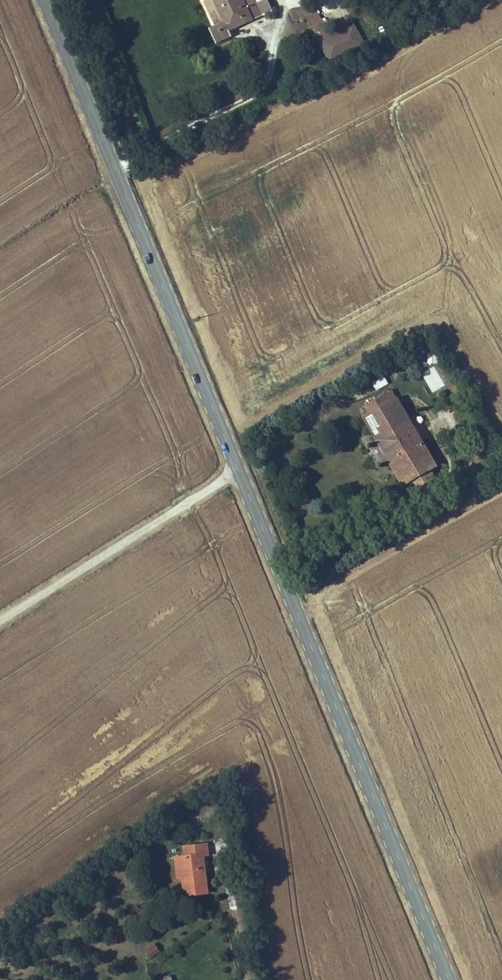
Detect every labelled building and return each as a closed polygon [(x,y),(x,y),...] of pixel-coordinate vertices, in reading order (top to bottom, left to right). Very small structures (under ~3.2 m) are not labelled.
[(239,27),(230,10),(242,4),(240,0),(218,0),(199,9),(205,21),(216,44),(208,47),(206,48),(211,58),(225,51),(265,31),(259,17),(251,21),(239,27)] [(326,61),(365,45),(356,23),(328,35),(315,2),(292,11),(296,21),(308,16),(326,61)] [(251,21),(242,4),(230,10),(239,27),(251,21)] [(208,47),(216,44),(205,21),(198,24),(208,47)] [(299,36),(305,48),(315,43),(315,42),(309,31),(299,36)] [(305,48),(313,62),(323,57),(315,43),(305,48)] [(228,56),(225,51),(211,58),(214,64),(228,56)] [(437,364),(438,353),(427,353),(427,363),(437,364)] [(422,374),(432,392),(453,380),(443,363),(422,374)] [(371,382),(376,390),(389,384),(384,375),(371,382)] [(408,386),(403,378),(398,381),(403,389),(408,386)] [(441,488),(398,418),(366,438),(410,508),(416,504),(421,512),(439,501),(434,492),(441,488)] [(177,866),(180,887),(183,902),(203,899),(200,879),(196,880),(194,863),(197,862),(203,861),(202,852),(180,855),(182,865),(177,866)] [(180,887),(177,866),(171,867),(173,888),(180,887)] [(144,950),(149,959),(161,952),(155,943),(144,950)]
